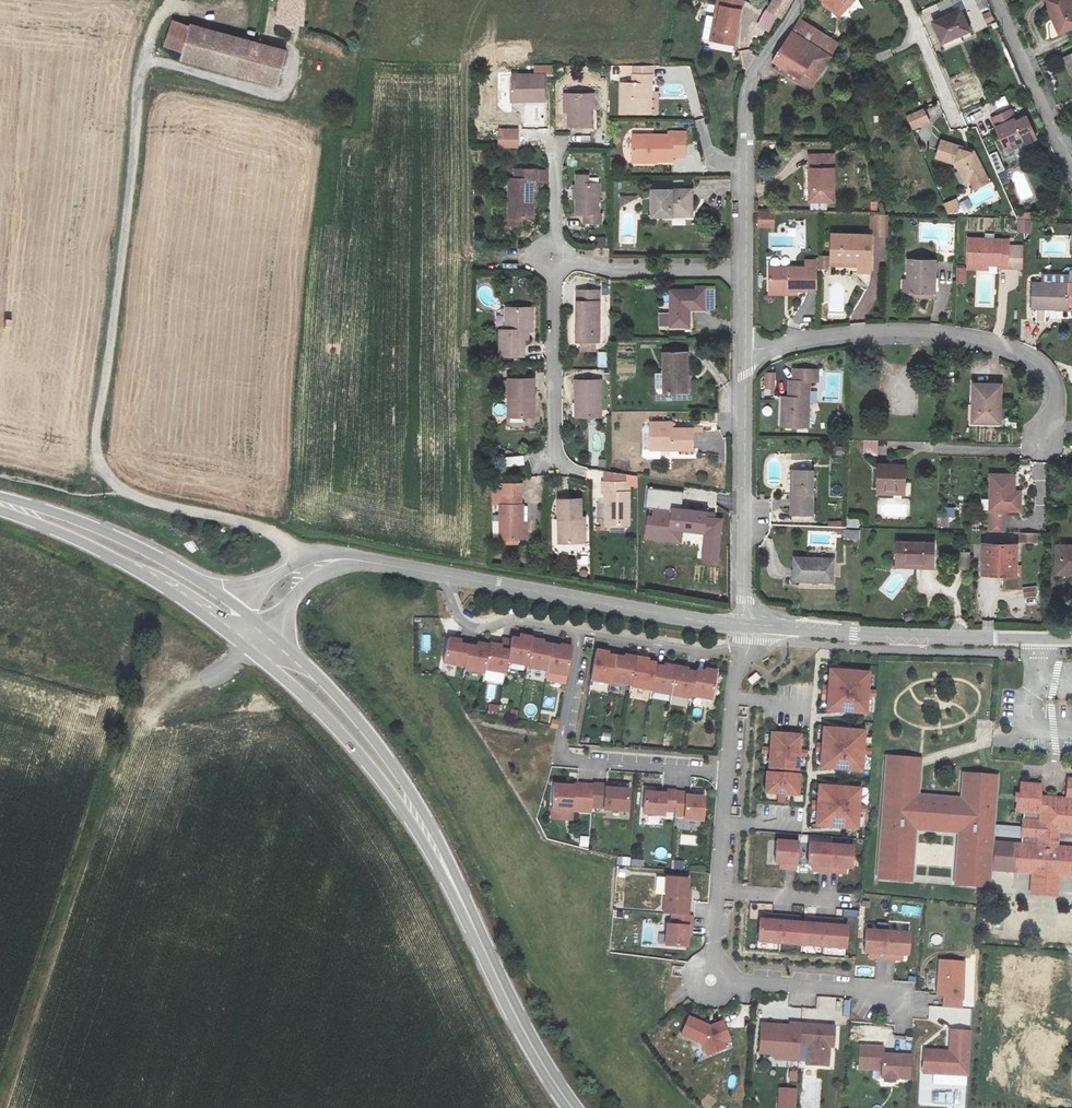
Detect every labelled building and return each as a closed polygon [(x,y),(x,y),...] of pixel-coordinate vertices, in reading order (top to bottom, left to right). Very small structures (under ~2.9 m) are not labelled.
[(305,0),(280,0),(277,25),(302,28),(305,0)] [(741,2),(736,0),(717,0),(716,8),(719,9),(713,44),(732,48),(741,2)] [(768,9),(777,14),(780,16),(789,0),(774,0),(768,9)] [(819,1),(831,14),(847,0),(820,0),(819,1)] [(848,0),(847,0),(831,14),(835,18),(851,4),(848,0)] [(1070,0),(1045,0),(1059,34),(1071,28),(1071,5),(1070,0)] [(978,18),(989,14),(986,7),(976,12),(978,18)] [(777,14),(768,9),(759,26),(768,31),(777,14)] [(972,35),(962,13),(936,24),(946,45),(972,35)] [(707,16),(702,38),(708,39),(713,17),(707,16)] [(789,31),(771,58),(799,78),(804,72),(816,78),(831,56),(839,42),(820,30),(798,17),(790,31),(789,31)] [(165,54),(181,58),(189,29),(173,25),(165,54)] [(263,52),(241,44),(203,33),(189,29),(181,58),(180,64),(206,71),(275,92),(285,57),(263,52)] [(535,105),(535,110),(544,110),(545,79),(511,78),(510,105),(522,105),(535,105)] [(622,119),(649,120),(650,91),(654,91),(654,81),(635,81),(635,90),(623,90),(622,119)] [(592,100),(569,100),(569,131),(591,132),(592,100)] [(928,122),(922,110),(906,117),(912,130),(928,122)] [(1017,122),(1011,111),(993,119),(1000,135),(998,138),(1003,140),(1007,152),(1015,149),(1017,145),(1024,142),(1025,144),(1036,140),(1027,118),(1017,122)] [(498,147),(519,148),(519,128),(498,128),(498,147)] [(630,141),(630,164),(653,164),(653,167),(669,167),(669,163),(683,163),(683,139),(665,139),(665,141),(630,141)] [(937,158),(956,163),(967,182),(972,179),(977,187),(990,180),(973,152),(972,153),(961,150),(962,147),(941,142),(937,158)] [(989,154),(995,173),(1004,170),(998,151),(989,154)] [(834,156),(810,155),(810,174),(813,174),(813,201),(835,201),(834,156)] [(534,185),(538,186),(538,176),(517,175),(516,185),(511,185),(510,224),(533,224),(534,210),(534,185)] [(599,191),(577,190),(576,220),(598,221),(599,191)] [(651,227),(670,227),(670,220),(691,220),(692,198),(651,198),(651,227)] [(957,199),(945,203),(949,214),(961,209),(957,199)] [(774,212),(758,212),(759,227),(774,227),(774,212)] [(868,237),(832,236),(832,265),(859,266),(859,273),(871,273),(872,233),(889,233),(890,216),(874,215),(873,229),(869,229),(868,237)] [(1031,220),(1018,219),(1017,232),(1030,233),(1031,220)] [(606,247),(607,237),(596,236),(595,247),(606,247)] [(1012,249),(1012,241),(971,240),(970,264),(1002,265),(1002,267),(1020,268),(1020,249),(1012,249)] [(766,268),(766,295),(796,295),(796,290),(816,291),(816,260),(806,260),(806,268),(766,268)] [(935,262),(908,262),(908,281),(902,281),(902,293),(934,293),(935,262)] [(966,284),(966,268),(956,267),(956,284),(966,284)] [(1032,308),(1068,309),(1068,306),(1071,307),(1071,272),(1070,272),(1070,276),(1044,275),(1044,283),(1033,282),(1032,308)] [(705,301),(670,300),(670,335),(690,336),(690,318),(705,319),(705,301)] [(597,312),(574,312),(573,353),(596,352),(597,312)] [(509,324),(504,330),(503,336),(498,336),(498,361),(520,361),(521,344),(525,345),(525,337),(529,337),(529,325),(525,325),(525,314),(509,314),(509,324)] [(597,352),(598,367),(608,367),(606,351),(597,352)] [(686,361),(663,361),(662,400),(686,400),(686,361)] [(817,369),(793,369),(792,381),(787,381),(787,397),(782,396),(781,427),(806,428),(808,382),(816,382),(817,369)] [(776,389),(776,373),(764,373),(764,389),(776,389)] [(526,407),(530,407),(530,387),(506,386),(506,425),(526,426),(526,407)] [(575,412),(574,425),(596,426),(597,390),(571,390),(571,412),(575,412)] [(998,392),(971,392),(970,429),(997,429),(998,392)] [(669,432),(647,432),(647,455),(668,455),(668,458),(689,458),(689,437),(669,437),(669,432)] [(863,456),(877,456),(878,441),(864,441),(863,456)] [(504,457),(505,466),(524,465),(524,456),(504,457)] [(878,465),(877,493),(905,494),(905,465),(878,465)] [(812,471),(793,471),(793,495),(791,495),(791,514),(811,514),(812,471)] [(1015,498),(1015,483),(991,482),(990,517),(1003,518),(1010,518),(1011,499),(1015,498)] [(707,518),(708,512),(680,509),(682,493),(648,489),(646,507),(649,507),(646,538),(681,541),(682,532),(705,534),(702,560),(718,562),(723,519),(707,518)] [(603,533),(618,534),(622,534),(623,492),(596,492),(596,501),(600,501),(599,533),(603,533)] [(528,546),(529,528),(529,511),(527,511),(527,502),(509,501),(509,510),(506,510),(506,545),(528,546)] [(942,527),(949,527),(949,517),(955,517),(955,507),(942,507),(942,527)] [(580,553),(580,535),(575,534),(574,510),(554,511),(553,535),(558,536),(557,553),(580,553)] [(1003,518),(990,517),(989,541),(1002,541),(1003,518)] [(846,527),(859,528),(860,518),(847,518),(846,527)] [(859,540),(859,530),(844,529),(844,540),(859,540)] [(1037,543),(1037,533),(1021,533),(1021,543),(1037,543)] [(934,569),(935,543),(898,542),(897,568),(934,569)] [(1013,575),(1014,547),(986,546),(985,574),(1013,575)] [(1058,547),(1057,570),(1071,570),(1071,547),(1058,547)] [(831,557),(793,556),(792,580),(831,581),(831,557)] [(1024,597),(1037,597),(1036,586),(1023,587),(1024,597)] [(511,638),(510,641),(506,662),(526,666),(531,640),(531,638),(520,636),(519,640),(511,638)] [(459,640),(447,637),(442,662),(464,666),(468,646),(458,644),(459,640)] [(489,644),(489,646),(484,670),(504,674),(506,662),(510,641),(502,639),(500,646),(489,644)] [(543,642),(531,640),(526,666),(526,668),(546,671),(551,645),(543,644),(543,642)] [(476,647),(468,646),(464,666),(463,670),(483,673),(484,670),(489,646),(476,643),(476,647)] [(559,647),(551,645),(546,671),(546,672),(566,676),(571,648),(559,646),(559,647)] [(607,652),(595,650),(589,680),(609,684),(610,682),(615,657),(607,655),(607,652)] [(623,658),(615,657),(610,682),(630,686),(635,658),(624,655),(623,658)] [(647,660),(635,658),(630,686),(630,687),(650,690),(654,666),(655,664),(647,662),(647,660)] [(663,668),(654,666),(650,690),(650,691),(670,695),(675,667),(663,665),(663,668)] [(687,670),(675,667),(670,695),(690,699),(691,696),(695,674),(687,672),(687,670)] [(695,671),(695,674),(691,696),(711,700),(716,672),(704,670),(704,673),(695,671)] [(868,675),(829,672),(828,688),(821,687),(821,696),(827,696),(825,713),(865,716),(866,699),(874,699),(875,693),(867,692),(868,675)] [(756,675),(747,681),(751,686),(759,679),(756,675)] [(487,685),(487,700),(495,700),(495,685),(487,685)] [(497,716),(498,706),(488,705),(487,715),(497,716)] [(863,734),(822,730),(821,746),(815,745),(814,754),(820,754),(819,770),(860,773),(861,757),(869,757),(870,751),(862,751),(863,734)] [(799,737),(770,734),(769,749),(760,748),(760,754),(768,755),(767,770),(795,772),(797,758),(805,758),(806,752),(797,752),(799,737)] [(988,778),(957,776),(955,797),(914,793),(918,756),(887,753),(876,877),(908,880),(912,837),(953,840),(949,884),(978,886),(980,871),(983,827),(988,778)] [(797,776),(765,774),(763,794),(776,795),(775,804),(781,804),(782,796),(795,797),(797,776)] [(1064,782),(1061,801),(1033,799),(1035,788),(1015,786),(1014,796),(1011,796),(1010,804),(1012,804),(1011,814),(1017,814),(1016,823),(1022,824),(1021,831),(983,827),(980,871),(1027,877),(1027,882),(1052,886),(1053,877),(1070,879),(1071,871),(1071,853),(1052,850),(1054,834),(1071,837),(1071,782),(1064,782)] [(563,785),(552,785),(550,809),(570,810),(589,812),(590,807),(591,785),(572,783),(572,786),(563,785)] [(592,783),(591,785),(590,807),(602,808),(602,809),(625,811),(627,790),(614,789),(604,788),(604,784),(592,783)] [(858,791),(817,787),(815,803),(809,803),(809,811),(815,812),(813,828),(854,831),(856,814),(865,815),(865,809),(856,808),(858,791)] [(654,793),(643,793),(641,814),(662,815),(663,811),(673,811),(674,793),(674,791),(664,791),(664,794),(654,793)] [(685,794),(674,793),(673,811),(673,816),(682,817),(682,820),(700,821),(702,798),(685,796),(685,794)] [(570,810),(550,809),(549,818),(569,820),(570,810)] [(579,847),(588,847),(588,837),(580,837),(579,847)] [(794,871),(796,843),(775,842),(773,864),(778,864),(785,865),(785,870),(794,871)] [(829,846),(807,844),(805,866),(810,867),(817,867),(817,873),(827,873),(829,846)] [(851,848),(829,846),(827,873),(836,874),(837,869),(844,869),(849,870),(851,848)] [(618,856),(616,864),(629,866),(630,858),(618,856)] [(685,880),(663,878),(661,907),(679,908),(679,898),(684,899),(685,890),(685,880)] [(1052,886),(1027,882),(1025,896),(1050,899),(1052,886)] [(687,891),(685,890),(684,899),(679,898),(679,908),(661,907),(661,914),(669,915),(685,916),(687,891)] [(856,921),(856,913),(842,911),(841,920),(856,921)] [(685,916),(669,915),(669,925),(664,925),(662,945),(683,947),(684,936),(685,927),(688,927),(689,916),(685,916)] [(777,944),(779,917),(770,916),(769,922),(763,921),(757,920),(755,942),(777,944)] [(788,923),(789,918),(779,917),(777,944),(799,946),(800,924),(795,924),(788,923)] [(800,924),(799,946),(820,948),(823,921),(813,920),(813,925),(806,925),(800,924)] [(842,950),(844,928),(839,928),(832,927),(832,922),(823,921),(820,948),(842,950)] [(885,936),(862,934),(860,956),(866,956),(872,957),(872,962),(882,963),(885,936)] [(907,938),(885,936),(882,963),(893,964),(893,959),(900,959),(905,960),(907,938)] [(961,964),(936,962),(934,991),(938,992),(937,999),(940,999),(939,1010),(957,1011),(961,964)] [(749,1023),(750,1005),(741,1005),(740,1022),(749,1023)] [(713,1026),(691,1019),(685,1038),(706,1044),(713,1056),(723,1050),(720,1045),(727,1041),(733,1037),(724,1020),(713,1026)] [(783,1027),(758,1025),(756,1054),(766,1054),(771,1061),(778,1061),(784,1056),(795,1057),(795,1046),(796,1042),(797,1026),(787,1025),(786,1029),(783,1029),(783,1027)] [(830,1028),(797,1026),(796,1042),(805,1042),(805,1046),(804,1060),(824,1062),(825,1048),(829,1048),(830,1028)] [(940,1054),(920,1052),(918,1075),(964,1078),(967,1034),(947,1033),(946,1056),(939,1056),(940,1054)] [(730,1046),(727,1041),(720,1045),(723,1050),(730,1046)] [(879,1049),(856,1048),(855,1070),(878,1071),(877,1079),(906,1081),(907,1057),(883,1056),(883,1058),(879,1058),(879,1049)] [(787,1072),(787,1083),(797,1083),(797,1072),(787,1072)] [(796,1089),(777,1088),(777,1107),(796,1107),(796,1089)]
